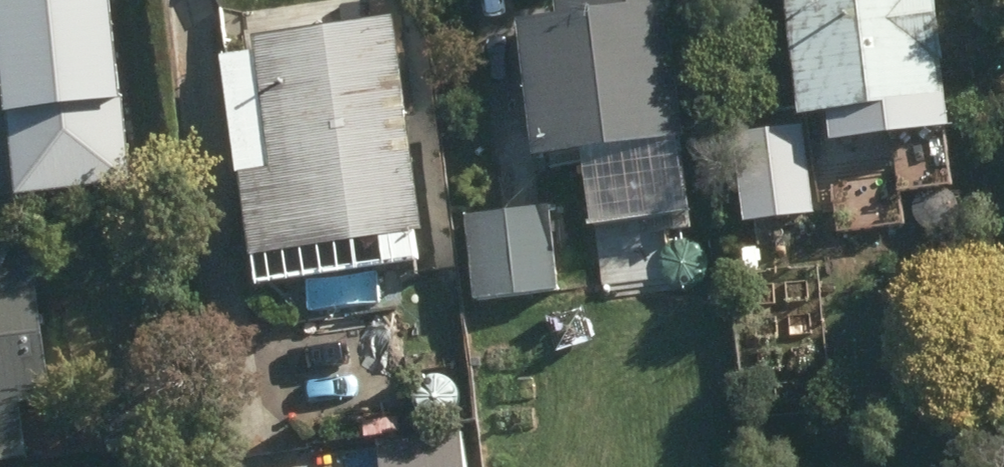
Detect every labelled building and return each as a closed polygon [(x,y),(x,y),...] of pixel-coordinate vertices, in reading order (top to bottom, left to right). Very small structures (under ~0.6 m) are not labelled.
[(525,160),(601,151),(603,164),(676,155),(658,0),(549,0),(551,17),(509,22),(525,160)] [(790,119),(827,115),(830,142),(933,130),(930,105),(936,104),(923,0),(776,0),(790,119)] [(384,20),(243,38),(260,172),(232,176),(242,258),(412,237),(384,20)] [(939,136),(855,145),(860,194),(945,185),(939,136)] [(460,220),(469,305),(553,296),(545,211),(460,220)] [(0,283),(0,464),(22,461),(15,406),(47,402),(32,279),(0,283)] [(380,466),(464,466),(458,430),(377,443),(380,466)]
